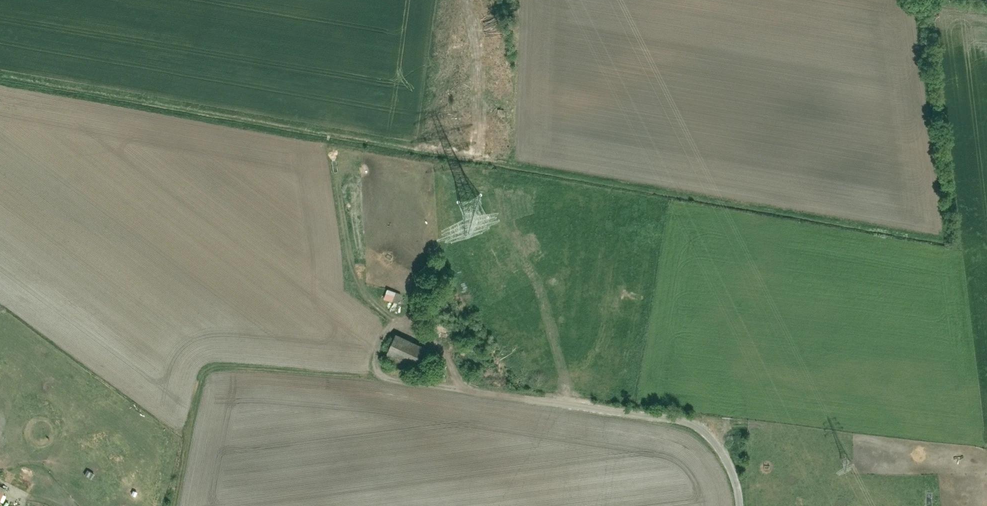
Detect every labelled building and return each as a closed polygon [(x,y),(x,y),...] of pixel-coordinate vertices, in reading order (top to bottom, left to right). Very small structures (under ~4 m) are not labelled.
[(392,301),(395,291),(386,288),(383,298),(392,301)] [(431,346),(397,333),(390,350),(424,364),(431,346)]
